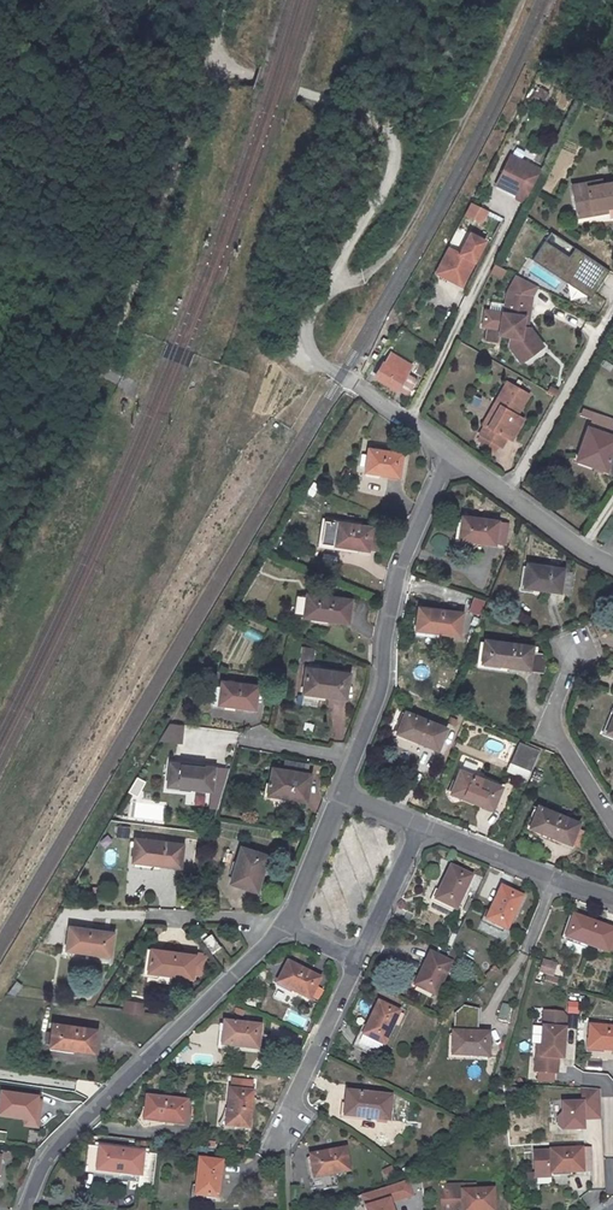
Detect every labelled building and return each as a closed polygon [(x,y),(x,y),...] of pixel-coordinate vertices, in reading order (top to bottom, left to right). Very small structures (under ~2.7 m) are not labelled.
[(542,105),(546,91),(534,87),(530,102),(542,105)] [(572,167),(575,142),(563,141),(560,165),(572,167)] [(525,203),(542,169),(511,155),(496,185),(506,190),(512,189),(519,192),(516,200),(525,203)] [(577,186),(608,179),(607,173),(576,180),(577,186)] [(581,207),(612,201),(612,178),(608,179),(577,186),(581,207)] [(581,207),(582,214),(612,207),(612,203),(612,201),(581,207)] [(469,202),(462,216),(479,225),(486,211),(469,202)] [(450,244),(440,263),(463,275),(473,257),(477,259),(488,238),(475,230),(463,252),(450,244)] [(551,232),(534,260),(593,303),(612,274),(612,269),(551,232)] [(463,275),(440,263),(437,268),(464,282),(466,277),(477,259),(473,257),(463,275)] [(505,265),(496,260),(492,268),(500,273),(505,265)] [(541,284),(518,272),(509,289),(508,301),(490,298),(489,307),(486,307),(484,322),(487,323),(485,338),(500,340),(501,334),(512,335),(510,344),(522,361),(539,350),(531,337),(533,326),(531,326),(526,325),(528,315),(533,315),(535,302),(536,293),(541,284)] [(580,330),(585,321),(564,310),(559,319),(580,330)] [(531,337),(539,350),(546,345),(533,326),(531,337)] [(373,375),(397,391),(406,397),(416,380),(407,374),(411,368),(392,356),(387,365),(381,362),(373,375)] [(512,434),(525,412),(519,409),(531,387),(510,375),(497,397),(502,399),(490,421),(485,419),(484,418),(478,428),(503,442),(509,433),(512,434)] [(477,412),(479,397),(469,396),(467,410),(477,412)] [(497,397),(485,419),(490,421),(502,399),(497,397)] [(591,466),(604,471),(612,446),(612,437),(587,428),(576,455),(593,462),(591,466)] [(365,471),(398,475),(402,453),(369,448),(365,471)] [(498,520),(462,515),(458,538),(495,544),(498,520)] [(324,519),(321,542),(367,549),(368,548),(370,526),(324,519)] [(370,527),(368,548),(377,549),(380,529),(370,527)] [(524,586),(569,593),(572,572),(563,571),(563,568),(527,563),(524,586)] [(351,599),(307,593),(304,616),(347,621),(351,599)] [(479,614),(484,600),(472,596),(467,611),(479,614)] [(419,606),(416,629),(460,635),(462,612),(419,606)] [(240,618),(233,613),(228,622),(235,625),(240,618)] [(243,636),(258,640),(260,632),(245,628),(243,636)] [(545,673),(547,654),(532,652),(533,646),(484,639),(481,662),(530,669),(529,671),(545,673)] [(299,645),(298,661),(312,662),(313,646),(299,645)] [(349,673),(306,668),(302,692),(345,698),(349,673)] [(258,685),(221,681),(218,703),(254,709),(258,685)] [(406,710),(396,732),(438,749),(447,728),(406,710)] [(164,720),(160,740),(179,743),(183,724),(164,720)] [(511,762),(532,771),(540,750),(520,741),(511,762)] [(285,759),(283,769),(272,768),(268,793),(305,800),(311,774),(307,773),(309,764),(285,759)] [(213,767),(170,762),(167,785),(211,790),(209,807),(217,809),(229,769),(214,767),(213,767)] [(460,770),(452,791),(492,808),(501,787),(482,779),(483,777),(474,773),(473,776),(460,770)] [(135,796),(144,779),(134,774),(126,791),(135,796)] [(579,821),(538,805),(530,827),(571,843),(577,827),(579,821)] [(117,824),(114,834),(128,837),(130,827),(117,824)] [(587,830),(577,827),(571,843),(580,846),(587,830)] [(132,861),(180,867),(183,844),(135,838),(132,861)] [(230,882),(256,890),(268,854),(241,846),(230,882)] [(450,867),(431,907),(450,916),(453,908),(456,909),(470,876),(450,867)] [(507,929),(522,897),(501,888),(486,920),(507,929)] [(466,897),(461,909),(467,911),(472,900),(466,897)] [(612,938),(612,930),(573,916),(565,938),(608,953),(612,938)] [(66,949),(110,955),(113,933),(69,926),(66,949)] [(203,940),(212,952),(219,947),(210,934),(203,940)] [(151,948),(148,971),(192,977),(195,954),(151,948)] [(435,995),(450,963),(430,953),(414,986),(435,995)] [(540,958),(538,972),(554,974),(555,960),(540,958)] [(288,962),(278,983),(309,998),(320,977),(288,962)] [(15,983),(11,989),(16,992),(21,987),(15,983)] [(123,998),(121,1010),(142,1014),(144,1001),(123,998)] [(566,1014),(576,1014),(576,999),(566,999),(566,1014)] [(378,1002),(362,1034),(383,1044),(398,1012),(378,1002)] [(496,1018),(507,1022),(513,1006),(502,1002),(496,1018)] [(221,1044),(258,1048),(260,1025),(224,1021),(221,1044)] [(53,1023),(50,1045),(94,1052),(97,1029),(53,1023)] [(562,1058),(565,1026),(543,1025),(542,1045),(542,1055),(536,1055),(535,1071),(557,1072),(558,1057),(562,1058)] [(590,1026),(588,1049),(612,1051),(612,1028),(590,1026)] [(488,1058),(488,1034),(453,1033),(452,1057),(488,1058)] [(226,1125),(248,1127),(252,1091),(230,1089),(226,1125)] [(560,1126),(564,1130),(585,1130),(584,1119),(602,1118),(601,1089),(583,1089),(583,1103),(563,1104),(564,1114),(559,1119),(560,1126)] [(0,1105),(0,1116),(34,1120),(37,1098),(2,1093),(0,1105)] [(347,1093),(344,1117),(388,1121),(391,1097),(347,1093)] [(188,1100),(147,1096),(144,1119),(185,1124),(188,1100)] [(24,1142),(27,1132),(17,1129),(14,1139),(24,1142)] [(158,1153),(99,1147),(97,1170),(139,1175),(137,1188),(153,1190),(158,1153)] [(550,1153),(535,1154),(536,1177),(552,1176),(551,1173),(593,1171),(592,1148),(550,1150),(550,1153)] [(348,1171),(344,1149),(309,1156),(314,1177),(348,1171)] [(195,1194),(217,1197),(222,1160),(200,1158),(195,1194)] [(391,1165),(380,1169),(384,1179),(395,1175),(391,1165)] [(358,1194),(362,1209),(393,1209),(390,1202),(412,1196),(408,1180),(358,1194)] [(492,1189),(462,1190),(462,1184),(439,1185),(439,1191),(440,1209),(461,1208),(461,1209),(493,1209),(492,1189)]
